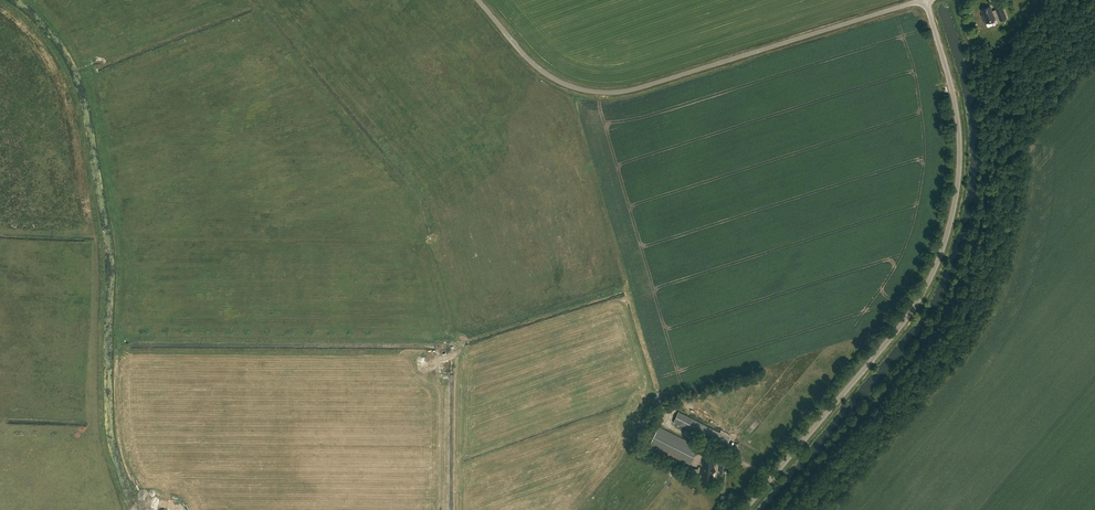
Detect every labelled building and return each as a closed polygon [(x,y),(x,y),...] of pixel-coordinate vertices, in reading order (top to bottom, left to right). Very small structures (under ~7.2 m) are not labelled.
[(983,14),(982,14),(985,23),(995,19),(999,17),(1000,20),(1006,18),(1002,7),(996,9),(996,11),(992,12),(990,6),(981,9),(983,14)] [(730,437),(679,411),(673,422),(725,448),(730,437)] [(699,447),(659,426),(648,446),(689,466),(699,447)] [(713,468),(714,461),(704,460),(702,477),(712,478),(713,471),(714,472),(715,468),(713,468)]
